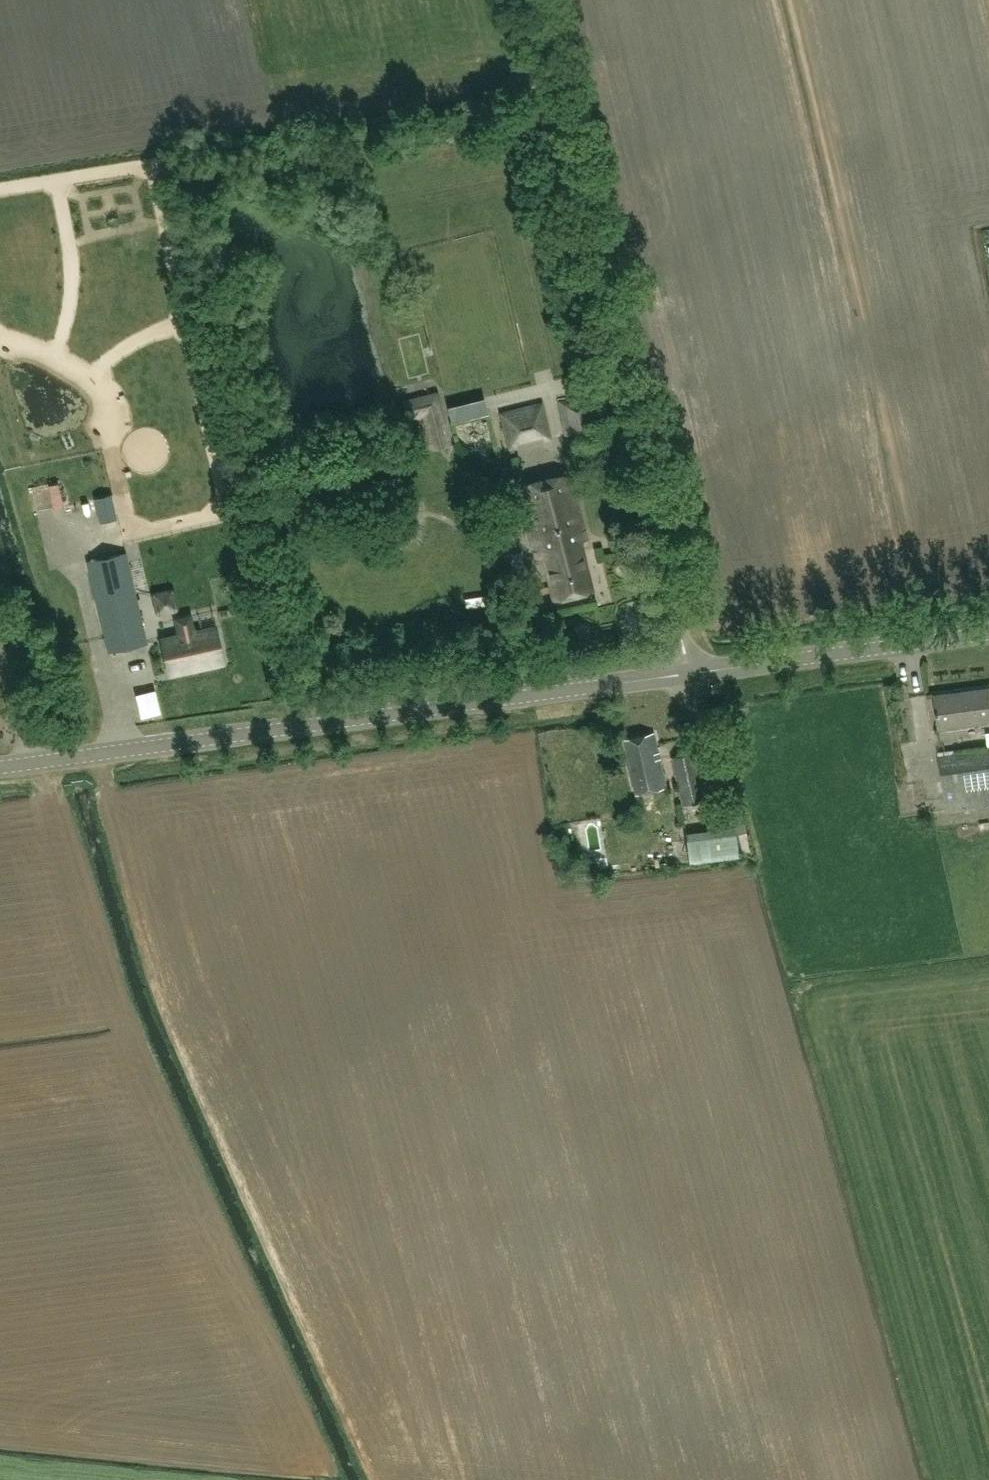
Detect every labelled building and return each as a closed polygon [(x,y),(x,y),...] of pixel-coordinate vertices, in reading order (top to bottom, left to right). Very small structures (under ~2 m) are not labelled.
[(430,450),(452,444),(439,390),(401,399),(406,421),(422,418),(430,450)] [(559,401),(566,435),(595,429),(588,395),(559,401)] [(543,441),(553,439),(544,401),(499,412),(508,451),(517,449),(516,444),(542,437),(543,441)] [(531,442),(530,464),(563,464),(564,443),(531,442)] [(209,459),(58,488),(68,539),(83,536),(84,543),(214,519),(206,479),(213,477),(209,459)] [(586,540),(569,474),(518,487),(540,572),(547,571),(554,599),(593,589),(580,542),(586,540)] [(146,643),(145,637),(126,551),(88,560),(109,652),(146,643)] [(162,640),(170,674),(222,662),(215,629),(193,633),(190,617),(176,620),(180,636),(162,640)] [(988,721),(988,688),(934,696),(939,728),(988,721)] [(666,787),(653,732),(624,739),(636,794),(666,787)] [(948,809),(988,803),(988,749),(940,756),(948,809)] [(693,752),(672,757),(683,804),(704,799),(693,752)]
